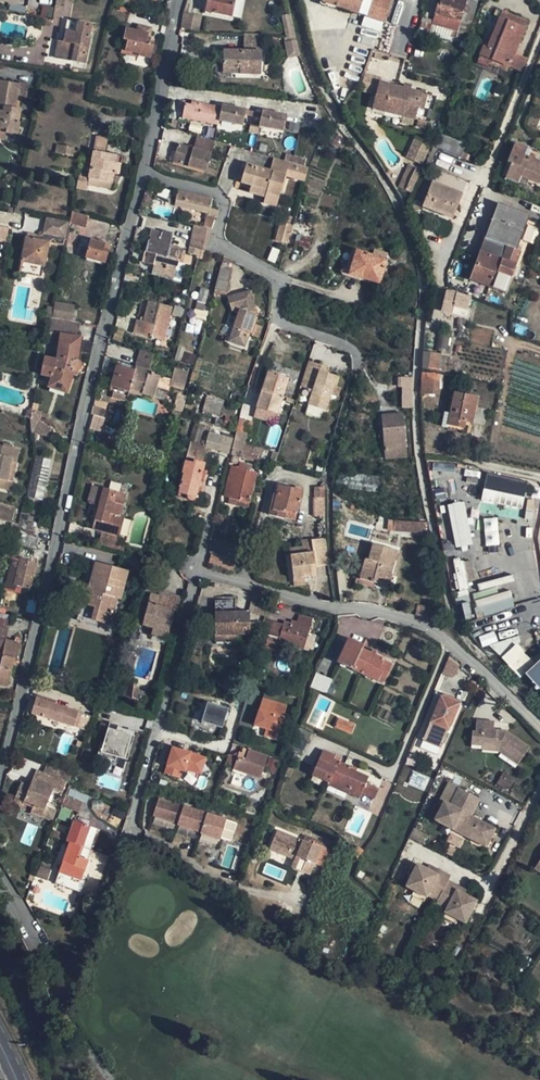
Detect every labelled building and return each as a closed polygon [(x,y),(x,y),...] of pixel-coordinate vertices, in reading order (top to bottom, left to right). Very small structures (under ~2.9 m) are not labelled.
[(235,0),(207,0),(205,11),(232,17),(235,0)] [(391,0),(323,0),(322,3),(365,17),(359,35),(378,41),(391,0)] [(474,26),(483,2),(474,0),(441,0),(439,6),(437,5),(434,15),(474,26)] [(181,28),(199,29),(200,14),(182,12),(181,28)] [(52,20),(43,18),(43,25),(50,27),(52,20)] [(479,56),(509,68),(514,54),(525,29),(498,19),(487,48),(483,46),(479,56)] [(94,33),(95,27),(68,21),(64,42),(59,40),(55,57),(84,64),(90,36),(88,36),(89,33),(94,33)] [(147,42),(149,34),(125,28),(123,40),(127,41),(125,51),(138,55),(138,57),(150,60),(153,43),(147,42)] [(262,35),(244,34),(243,51),(223,50),(222,74),(260,75),(262,35)] [(285,42),(288,56),(299,55),(296,40),(285,42)] [(514,54),(509,68),(521,73),(527,59),(514,54)] [(8,131),(7,134),(17,135),(20,123),(18,123),(22,99),(25,99),(28,84),(20,83),(20,85),(0,81),(0,130),(8,131)] [(430,123),(436,97),(410,90),(411,86),(403,84),(403,89),(380,83),(373,109),(430,123)] [(227,123),(229,110),(196,103),(195,107),(185,105),(182,117),(226,127),(227,123)] [(230,108),(229,110),(227,123),(252,128),(252,125),(254,113),(230,108)] [(271,116),(254,113),(252,125),(268,128),(271,116)] [(271,113),(271,116),(268,128),(293,133),(296,118),(271,113)] [(439,134),(433,146),(460,157),(465,144),(439,134)] [(105,154),(107,138),(96,136),(89,176),(79,175),(76,189),(86,191),(87,185),(110,189),(114,174),(118,174),(121,157),(105,154)] [(214,141),(197,136),(193,149),(178,144),(176,153),(182,154),(179,163),(205,171),(214,141)] [(414,138),(405,157),(422,164),(431,145),(414,138)] [(518,184),(521,176),(528,179),(539,184),(539,163),(523,156),(526,149),(514,144),(507,162),(510,164),(505,178),(518,184)] [(433,146),(425,163),(466,182),(474,163),(460,157),(433,146)] [(182,154),(176,153),(173,162),(179,163),(182,154)] [(309,169),(274,158),(270,171),(246,164),(240,183),(250,187),(266,191),(264,198),(263,203),(276,208),(285,177),(305,183),(309,169)] [(407,164),(398,186),(410,191),(419,169),(407,164)] [(20,178),(22,166),(14,165),(12,176),(20,178)] [(521,176),(518,184),(525,187),(528,179),(521,176)] [(451,219),(461,194),(432,183),(422,208),(451,219)] [(249,193),(264,198),(266,191),(250,187),(249,193)] [(207,213),(210,200),(178,192),(176,205),(207,213)] [(516,251),(529,216),(498,204),(470,279),(505,293),(520,253),(516,251)] [(72,212),(70,221),(69,224),(85,228),(88,216),(72,212)] [(70,221),(45,216),(42,232),(39,234),(26,231),(21,263),(44,268),(49,242),(65,245),(69,224),(70,221)] [(207,216),(204,227),(211,229),(214,218),(207,216)] [(292,226),(280,222),(275,241),(287,245),(292,226)] [(204,227),(195,225),(191,244),(206,248),(212,229),(211,229),(204,227)] [(6,243),(9,228),(0,226),(0,242),(6,243)] [(170,246),(172,235),(151,230),(146,251),(148,252),(145,262),(174,270),(179,248),(170,246)] [(307,251),(310,240),(297,235),(294,247),(307,251)] [(103,251),(105,244),(90,239),(84,258),(104,264),(107,253),(103,251)] [(386,260),(387,254),(378,251),(376,257),(359,252),(352,275),(380,284),(387,260),(386,260)] [(221,265),(214,291),(226,294),(233,268),(221,265)] [(203,311),(208,290),(200,288),(195,309),(203,311)] [(256,305),(252,291),(228,296),(232,310),(241,308),(231,340),(245,345),(253,323),(256,324),(259,315),(250,311),(252,306),(255,308),(256,305)] [(464,317),(469,298),(446,292),(441,311),(464,317)] [(73,320),(74,303),(54,302),(53,319),(73,320)] [(163,341),(171,308),(148,303),(143,323),(137,321),(134,333),(163,341)] [(51,319),(49,332),(60,334),(57,360),(45,357),(41,375),(51,378),(49,383),(68,389),(74,371),(77,371),(80,370),(81,367),(80,363),(77,360),(81,337),(78,336),(79,324),(51,319)] [(140,350),(136,367),(150,370),(154,355),(140,350)] [(438,371),(440,354),(423,352),(421,369),(438,371)] [(321,366),(308,361),(302,380),(315,384),(308,405),(326,411),(337,377),(326,373),(319,371),(321,366)] [(110,387),(114,388),(119,367),(116,366),(110,387)] [(114,388),(128,393),(129,390),(130,390),(135,371),(119,367),(114,388)] [(136,367),(135,371),(151,375),(151,373),(152,371),(150,370),(136,367)] [(135,371),(130,390),(142,393),(142,395),(154,398),(157,388),(169,391),(170,387),(183,390),(188,372),(175,368),(172,379),(151,373),(151,375),(135,371)] [(276,414),(287,379),(268,372),(257,408),(276,414)] [(439,374),(421,372),(419,394),(438,395),(439,374)] [(412,388),(412,377),(402,377),(397,377),(397,388),(401,388),(401,409),(412,409),(412,388)] [(68,389),(49,383),(48,388),(67,394),(68,389)] [(471,423),(477,398),(454,393),(448,425),(463,428),(465,422),(471,423)] [(174,410),(183,412),(187,397),(178,394),(174,410)] [(206,396),(203,411),(219,414),(222,400),(206,396)] [(88,428),(100,431),(107,403),(95,400),(88,428)] [(30,419),(30,420),(36,421),(40,407),(37,406),(36,410),(32,409),(30,419)] [(25,410),(24,417),(30,419),(32,409),(30,408),(29,411),(25,410)] [(380,416),(383,449),(384,458),(406,456),(406,448),(403,414),(380,416)] [(226,416),(223,426),(230,428),(233,429),(236,418),(226,416)] [(223,426),(221,436),(228,438),(230,428),(223,426)] [(228,438),(221,436),(209,433),(205,448),(229,454),(233,439),(228,438)] [(0,446),(0,480),(7,481),(12,462),(17,463),(19,450),(0,446)] [(41,501),(50,461),(35,458),(26,497),(41,501)] [(195,497),(204,463),(193,460),(193,463),(184,461),(181,473),(183,474),(178,493),(195,497)] [(247,470),(247,464),(239,462),(238,468),(247,470)] [(252,465),(247,464),(247,470),(238,468),(231,466),(227,481),(232,482),(228,498),(230,498),(237,500),(236,506),(247,509),(256,473),(250,471),(252,465)] [(527,480),(487,471),(481,498),(521,507),(527,480)] [(232,482),(227,481),(223,496),(228,498),(232,482)] [(92,530),(103,533),(115,536),(119,537),(124,517),(121,515),(126,494),(94,486),(90,502),(99,504),(92,530)] [(268,515),(284,519),(286,510),(297,513),(302,492),(278,486),(276,494),(274,494),(268,515)] [(314,488),(315,498),(325,498),(325,487),(314,488)] [(327,516),(326,498),(325,498),(315,498),(317,517),(327,516)] [(464,501),(447,504),(455,547),(472,544),(464,501)] [(11,520),(13,512),(0,508),(0,517),(11,520)] [(286,510),(284,519),(295,522),(297,513),(286,510)] [(485,546),(500,545),(498,517),(483,518),(485,546)] [(425,523),(387,520),(387,531),(425,533),(425,523)] [(16,533),(13,544),(36,549),(38,539),(16,533)] [(103,533),(100,546),(112,549),(115,536),(103,533)] [(313,553),(290,556),(293,580),(316,577),(315,568),(329,566),(325,538),(311,540),(313,553)] [(372,544),(362,580),(373,583),(374,580),(388,584),(397,551),(372,544)] [(235,560),(211,553),(209,564),(232,572),(235,560)] [(10,557),(4,586),(2,592),(19,596),(21,587),(13,585),(19,559),(10,557)] [(13,585),(21,587),(31,589),(36,563),(19,559),(13,585)] [(471,618),(467,580),(473,579),(471,559),(453,560),(457,601),(463,600),(464,619),(471,618)] [(88,591),(87,595),(85,605),(95,607),(91,620),(98,621),(110,625),(117,599),(120,600),(127,572),(94,563),(87,590),(88,591)] [(373,583),(362,580),(360,585),(371,589),(373,583)] [(177,612),(180,596),(160,591),(158,596),(151,594),(142,626),(152,629),(151,634),(167,638),(174,611),(177,612)] [(85,605),(87,595),(83,594),(76,621),(97,627),(98,621),(91,620),(95,607),(85,605)] [(218,602),(217,614),(248,612),(247,603),(218,602)] [(248,612),(217,614),(215,614),(216,635),(238,634),(250,634),(249,612),(248,612)] [(298,615),(296,624),(309,629),(312,619),(298,615)] [(309,629),(296,624),(284,621),(283,626),(273,623),(269,636),(279,638),(278,642),(303,649),(309,629)] [(479,635),(481,646),(493,644),(495,652),(510,649),(508,639),(497,642),(494,632),(479,635)] [(7,687),(14,661),(16,661),(20,644),(0,639),(0,685),(7,687)] [(379,667),(383,660),(374,656),(375,652),(371,650),(370,654),(360,649),(362,646),(347,639),(336,662),(377,681),(382,668),(379,667)] [(515,642),(500,657),(515,671),(530,656),(515,642)] [(522,675),(534,663),(529,659),(518,671),(522,675)] [(391,663),(383,660),(379,667),(382,668),(377,681),(381,683),(391,663)] [(525,675),(539,690),(539,661),(525,675)] [(453,679),(458,665),(451,662),(446,676),(453,679)] [(325,693),(330,681),(316,675),(310,687),(325,693)] [(124,696),(131,697),(132,689),(133,682),(127,681),(124,696)] [(132,689),(131,697),(144,702),(146,693),(132,689)] [(422,740),(430,744),(440,748),(458,704),(441,697),(422,740)] [(73,725),(77,712),(36,699),(31,714),(51,720),(52,718),(73,725)] [(201,722),(223,727),(229,707),(207,701),(201,722)] [(255,717),(272,722),(280,724),(283,715),(258,708),(255,717)] [(271,727),(272,722),(255,717),(254,722),(271,727)] [(350,734),(354,726),(338,719),(335,727),(350,734)] [(496,732),(497,730),(494,729),(494,722),(477,720),(475,731),(472,731),(470,744),(482,745),(482,743),(496,744),(495,751),(499,751),(517,764),(529,747),(506,731),(505,731),(504,734),(496,732)] [(101,756),(127,761),(134,729),(107,724),(101,756)] [(311,733),(297,727),(295,736),(307,742),(311,733)] [(440,748),(430,744),(428,749),(437,753),(440,748)] [(186,769),(201,774),(207,756),(172,745),(162,773),(183,780),(186,769)] [(260,779),(267,756),(249,750),(246,760),(238,757),(234,770),(260,779)] [(334,756),(322,751),(312,775),(328,782),(327,785),(348,794),(349,792),(358,797),(360,793),(374,799),(378,789),(365,783),(368,777),(350,769),(350,767),(333,760),(334,756)] [(36,769),(32,781),(30,786),(21,783),(14,800),(33,807),(33,805),(44,810),(53,791),(62,794),(66,782),(36,769)] [(408,784),(424,790),(429,777),(413,771),(408,784)] [(30,786),(32,781),(23,778),(21,783),(30,786)] [(504,789),(508,783),(502,778),(498,785),(504,789)] [(434,818),(468,837),(472,832),(487,840),(493,828),(469,815),(478,798),(459,787),(449,804),(443,800),(434,818)] [(69,789),(64,806),(81,811),(86,794),(69,789)] [(159,800),(152,820),(176,828),(182,807),(159,800)] [(41,817),(44,810),(33,805),(33,807),(31,813),(41,817)] [(206,814),(182,807),(176,828),(200,835),(206,814)] [(227,821),(206,814),(200,835),(221,842),(227,821)] [(83,847),(90,827),(73,821),(66,842),(69,843),(55,883),(80,892),(84,882),(80,881),(88,860),(79,857),(83,847)] [(99,830),(90,827),(83,847),(91,851),(99,830)] [(309,875),(314,864),(320,849),(315,846),(301,841),(276,831),(269,849),(294,859),(291,867),(309,875)] [(472,832),(468,837),(484,845),(487,840),(472,832)] [(301,841),(315,846),(317,840),(304,834),(301,841)] [(461,846),(463,837),(448,834),(446,843),(461,846)] [(327,869),(334,851),(322,846),(320,849),(314,864),(327,869)] [(91,851),(83,847),(79,857),(88,860),(91,851)] [(36,876),(47,879),(51,865),(41,862),(36,876)] [(419,866),(409,886),(407,890),(427,900),(429,896),(443,903),(453,884),(448,882),(451,877),(439,870),(436,875),(419,866)] [(455,892),(444,915),(466,926),(477,902),(455,892)] [(294,938),(300,925),(292,921),(286,934),(294,938)]
